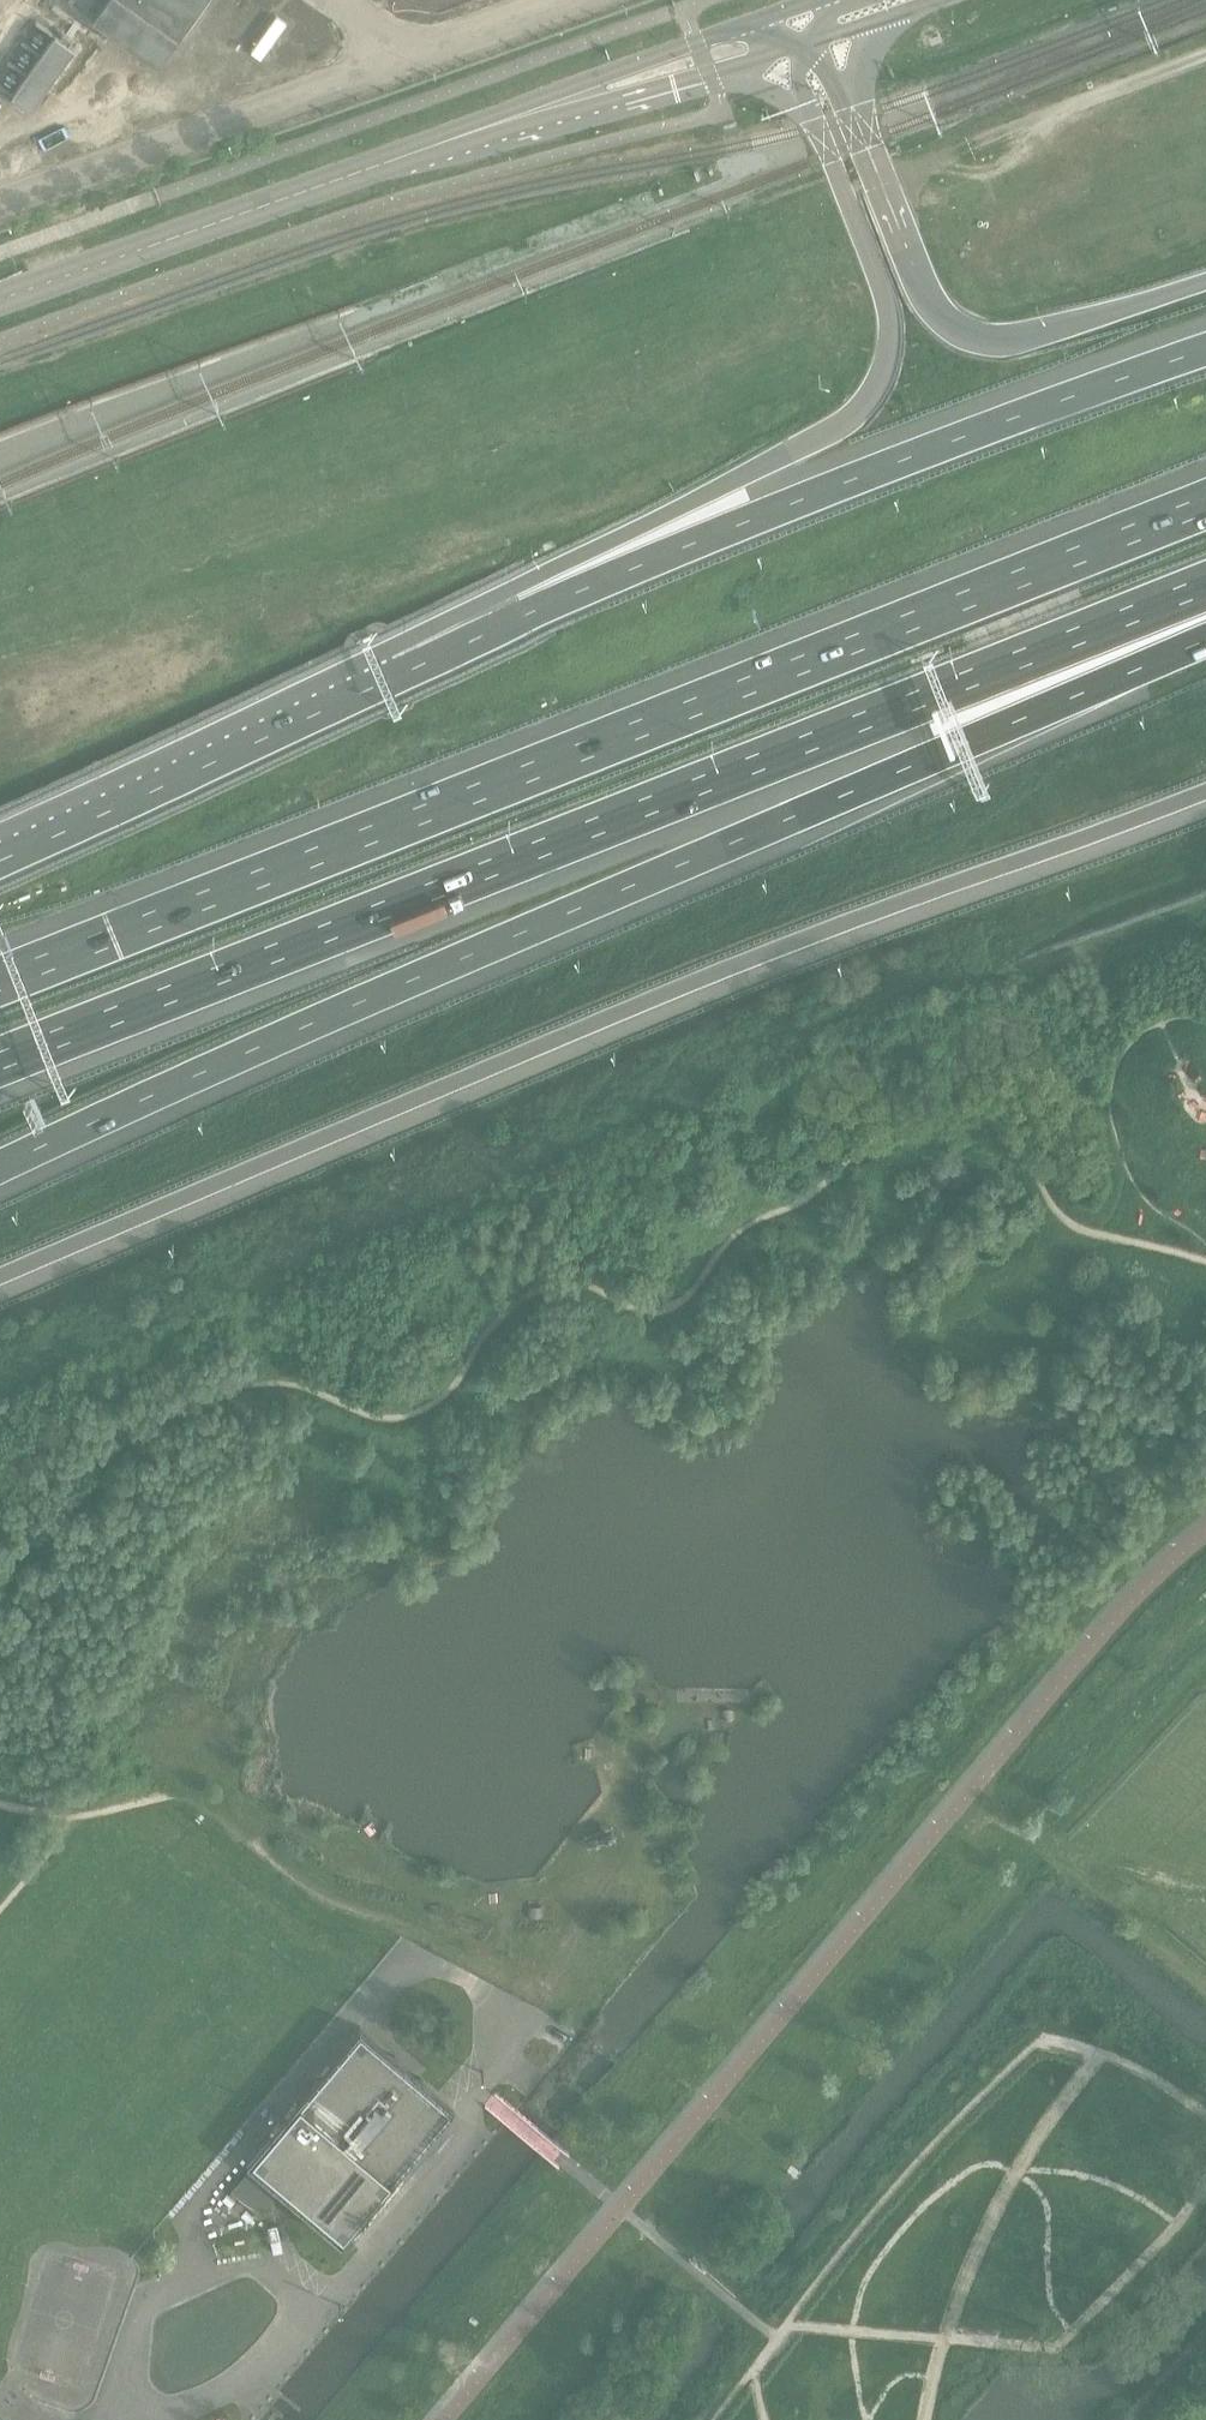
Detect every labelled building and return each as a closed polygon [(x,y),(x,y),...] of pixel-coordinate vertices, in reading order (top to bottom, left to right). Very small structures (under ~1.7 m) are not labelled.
[(90,16),(155,64),(202,0),(101,0),(90,16)] [(53,34),(10,93),(29,107),(72,47),(53,34)] [(607,1822),(581,1831),(585,1842),(611,1833),(607,1822)] [(452,2110),(361,2033),(253,2161),(344,2237),(452,2110)]
